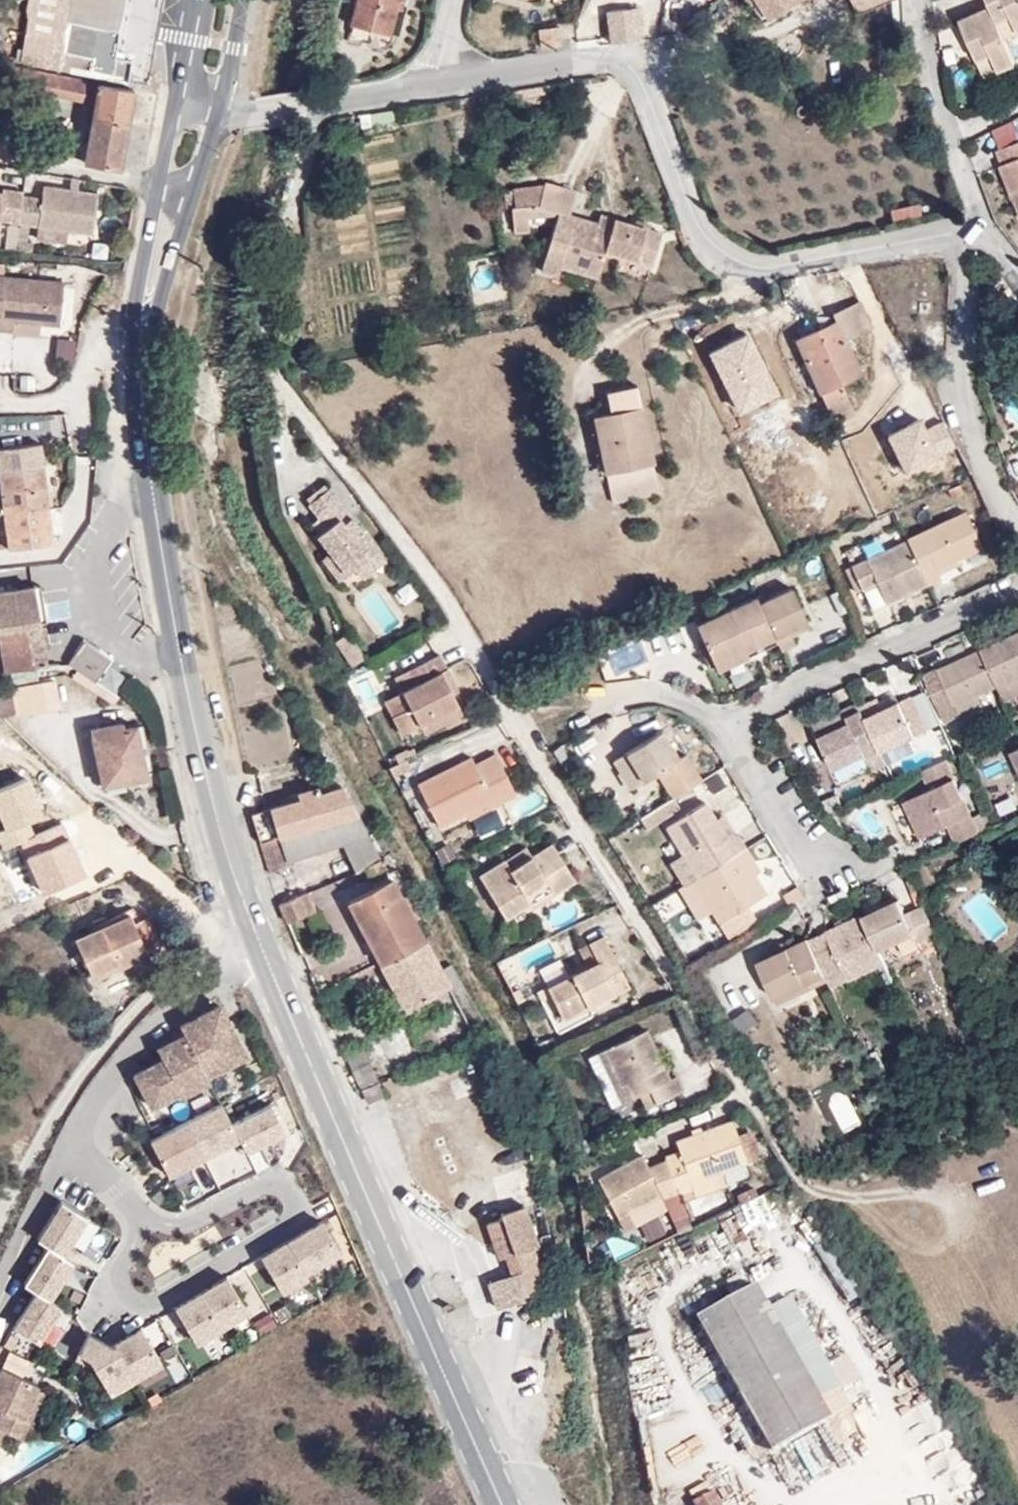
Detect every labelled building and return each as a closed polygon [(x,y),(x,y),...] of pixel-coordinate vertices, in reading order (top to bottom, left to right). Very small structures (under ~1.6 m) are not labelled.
[(27,5),(28,17),(118,36),(124,0),(28,0),(27,5)] [(343,2),(381,12),(385,0),(343,0),(343,2)] [(754,20),(787,0),(738,0),(754,20)] [(893,0),(834,0),(843,18),(893,1),(893,0)] [(988,10),(1000,42),(1017,35),(1017,0),(990,0),(993,8),(988,10)] [(640,4),(641,16),(655,15),(654,2),(640,4)] [(1000,42),(988,10),(957,22),(978,79),(1009,67),(1000,42)] [(556,26),(554,11),(529,13),(530,29),(556,26)] [(655,15),(641,16),(643,26),(656,24),(655,15)] [(118,36),(28,17),(22,64),(128,87),(133,64),(114,59),(118,36)] [(537,49),(572,46),(571,26),(535,29),(537,49)] [(117,167),(133,90),(98,82),(82,160),(117,167)] [(1001,140),(1017,195),(1017,134),(1001,140)] [(551,182),(570,189),(581,193),(588,169),(557,159),(556,162),(551,182)] [(537,180),(551,182),(556,162),(526,163),(527,184),(524,183),(524,205),(537,204),(537,180)] [(28,199),(23,225),(42,228),(72,233),(98,237),(104,198),(49,189),(46,201),(28,199)] [(581,193),(570,189),(547,252),(566,259),(572,246),(605,260),(614,235),(659,252),(670,216),(615,196),(611,204),(581,193)] [(23,225),(28,199),(28,194),(8,190),(7,194),(0,193),(0,230),(3,230),(4,220),(23,225)] [(918,206),(888,210),(891,227),(921,223),(918,206)] [(72,233),(42,228),(40,242),(71,245),(72,233)] [(0,279),(0,330),(12,331),(13,321),(58,327),(63,286),(0,279)] [(851,342),(880,329),(866,302),(834,318),(840,329),(803,347),(838,420),(858,410),(846,386),(866,376),(851,342)] [(18,391),(35,392),(36,377),(19,375),(18,391)] [(607,403),(640,396),(636,378),(603,384),(607,403)] [(607,471),(655,459),(640,396),(607,403),(592,407),(607,471)] [(44,443),(0,449),(0,451),(12,550),(57,544),(44,443)] [(660,486),(655,459),(607,471),(613,495),(660,486)] [(349,568),(371,548),(324,485),(305,500),(314,514),(323,526),(313,533),(326,551),(343,572),(349,568)] [(969,496),(913,524),(922,544),(934,541),(940,553),(984,534),(969,496)] [(323,526),(314,514),(305,521),(313,533),(323,526)] [(922,544),(913,524),(855,551),(865,573),(878,565),(889,588),(934,567),(944,562),(940,553),(934,541),(922,544)] [(381,560),(371,548),(349,568),(357,578),(381,560)] [(334,579),(343,572),(326,551),(318,558),(334,579)] [(800,578),(768,593),(780,618),(788,634),(793,642),(805,635),(802,628),(798,620),(814,613),(800,578)] [(402,605),(417,596),(409,581),(393,591),(402,605)] [(26,592),(32,623),(42,621),(36,591),(35,586),(25,589),(26,592)] [(768,593),(764,586),(703,616),(719,648),(780,618),(768,593)] [(32,623),(26,592),(25,589),(0,595),(0,630),(32,623)] [(818,622),(814,613),(798,620),(802,628),(818,622)] [(780,618),(719,648),(726,663),(788,634),(780,618)] [(32,623),(0,630),(0,662),(2,671),(40,662),(32,623)] [(985,643),(1002,679),(1017,672),(1017,627),(985,643)] [(115,661),(84,641),(71,661),(102,681),(115,661)] [(1002,679),(985,643),(932,668),(954,713),(971,704),(966,697),(1002,679)] [(356,670),(344,645),(330,652),(343,677),(356,670)] [(437,676),(444,672),(435,654),(404,668),(411,685),(396,692),(401,705),(383,713),(392,735),(415,724),(452,706),(447,696),(437,676)] [(411,685),(404,668),(389,675),(396,692),(411,685)] [(453,693),(444,672),(437,676),(447,696),(453,693)] [(1009,694),(1017,690),(1017,672),(1002,679),(1009,694)] [(888,698),(910,690),(905,679),(883,689),(888,698)] [(70,710),(66,685),(21,689),(24,717),(70,710)] [(868,700),(889,745),(924,727),(910,690),(888,698),(883,689),(866,697),(868,700)] [(0,693),(0,717),(14,716),(13,692),(0,693)] [(873,752),(889,745),(868,700),(850,708),(854,719),(826,731),(839,761),(870,746),(873,752)] [(456,716),(452,706),(415,724),(419,733),(456,716)] [(821,721),(826,731),(854,719),(850,708),(821,721)] [(153,766),(143,724),(131,727),(128,716),(100,724),(115,778),(153,766)] [(672,797),(700,780),(690,758),(682,762),(669,731),(612,760),(627,791),(662,773),(672,797)] [(962,838),(986,827),(950,752),(925,764),(933,783),(909,795),(927,833),(954,821),(962,838)] [(485,798),(491,808),(514,796),(494,753),(471,763),(468,756),(416,780),(436,823),(461,810),(485,798)] [(27,783),(0,795),(0,816),(6,830),(0,832),(0,844),(4,852),(21,845),(43,896),(86,877),(63,824),(36,835),(26,811),(37,806),(27,783)] [(338,785),(256,813),(275,878),(296,873),(292,863),(287,845),(339,829),(344,846),(346,851),(369,843),(338,785)] [(466,820),(491,808),(485,798),(461,810),(466,820)] [(693,876),(746,846),(728,812),(721,817),(714,802),(667,828),(693,876)] [(287,845),(292,863),(344,846),(339,829),(287,845)] [(378,862),(369,843),(346,851),(351,870),(378,862)] [(754,861),(746,846),(693,876),(710,905),(716,915),(764,889),(750,864),(754,861)] [(534,912),(573,886),(551,847),(508,869),(503,861),(478,874),(505,920),(531,907),(534,912)] [(693,876),(676,885),(693,914),(710,905),(693,876)] [(420,944),(391,887),(351,901),(353,910),(346,913),(372,963),(420,944)] [(651,905),(667,928),(690,913),(675,889),(651,905)] [(873,906),(888,942),(926,925),(930,932),(950,924),(937,892),(917,903),(909,889),(873,906)] [(302,895),(283,902),(294,931),(312,924),(302,895)] [(857,964),(891,948),(888,942),(873,906),(871,902),(813,928),(832,967),(854,957),(857,964)] [(743,913),(718,922),(724,938),(749,928),(743,913)] [(164,919),(145,927),(157,956),(176,949),(164,919)] [(100,982),(157,956),(145,927),(143,920),(73,948),(85,978),(96,974),(100,982)] [(773,1004),(834,972),(832,967),(813,928),(750,962),(773,1004)] [(558,1023),(622,993),(599,943),(571,956),(581,974),(541,991),(558,1023)] [(398,1012),(445,991),(420,944),(372,963),(398,1012)] [(454,966),(440,968),(444,990),(458,988),(454,966)] [(223,1012),(187,1030),(194,1044),(213,1078),(248,1060),(223,1012)] [(434,1019),(439,1037),(460,1031),(455,1013),(434,1019)] [(663,1079),(639,1028),(597,1048),(618,1104),(642,1093),(648,1106),(678,1092),(669,1076),(663,1079)] [(187,1099),(216,1084),(213,1078),(194,1044),(166,1059),(170,1067),(143,1082),(158,1110),(185,1095),(187,1099)] [(361,1101),(378,1092),(368,1067),(362,1071),(354,1054),(344,1059),(361,1101)] [(361,1101),(367,1115),(384,1106),(378,1092),(361,1101)] [(224,1101),(189,1121),(209,1156),(243,1136),(236,1122),(224,1101)] [(274,1101),(236,1122),(243,1136),(250,1149),(288,1128),(274,1101)] [(189,1121),(154,1140),(174,1175),(209,1156),(189,1121)] [(661,1161),(678,1199),(691,1194),(687,1184),(745,1164),(729,1124),(679,1140),(683,1150),(661,1161)] [(664,1206),(678,1199),(661,1161),(647,1167),(642,1157),(593,1177),(611,1221),(661,1201),(664,1206)] [(194,1171),(205,1197),(219,1191),(208,1165),(194,1171)] [(755,1186),(735,1194),(743,1214),(763,1206),(755,1186)] [(50,1243),(65,1253),(90,1216),(64,1198),(38,1236),(50,1243)] [(521,1300),(550,1294),(548,1227),(544,1201),(504,1211),(487,1223),(499,1259),(507,1257),(512,1272),(521,1300)] [(345,1254),(321,1217),(261,1254),(284,1292),(345,1254)] [(36,1291),(50,1301),(77,1261),(65,1253),(50,1243),(24,1283),(36,1291)] [(498,1308),(521,1300),(512,1272),(487,1281),(498,1308)] [(249,1314),(225,1275),(176,1304),(199,1344),(249,1314)] [(774,1451),(834,1417),(773,1306),(760,1285),(700,1317),(774,1451)] [(50,1301),(36,1291),(16,1325),(42,1343),(62,1309),(50,1301)] [(773,1306),(834,1417),(855,1404),(831,1362),(850,1351),(835,1329),(818,1338),(794,1296),(773,1306)] [(111,1342),(89,1332),(80,1353),(92,1358),(110,1394),(165,1365),(144,1324),(111,1342)] [(25,1436),(35,1415),(22,1410),(37,1379),(40,1373),(5,1357),(0,1367),(0,1400),(5,1403),(0,1412),(0,1424),(4,1426),(25,1436)] [(22,1410),(35,1415),(49,1385),(37,1379),(22,1410)] [(706,1487),(688,1497),(693,1504),(717,1504),(706,1487)]
